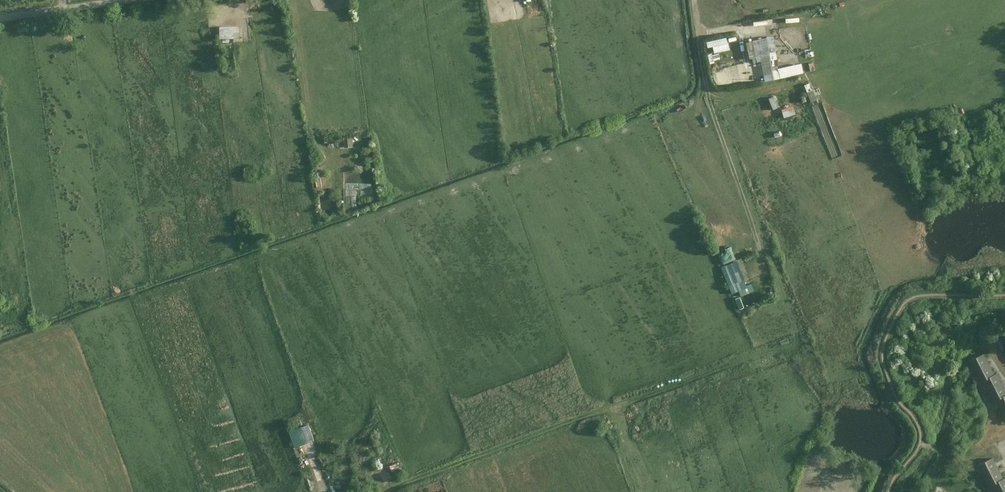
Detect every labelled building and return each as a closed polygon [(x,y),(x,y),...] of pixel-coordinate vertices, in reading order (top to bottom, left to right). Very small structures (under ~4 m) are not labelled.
[(237,27),(222,28),(223,40),(238,39),(237,27)] [(768,38),(753,41),(754,42),(747,43),(750,60),(753,59),(754,63),(758,63),(758,58),(761,57),(765,81),(780,79),(778,66),(772,67),(768,38)] [(712,50),(729,47),(728,41),(711,43),(712,50)] [(790,66),(779,69),(781,78),(804,73),(802,64),(791,66),(792,68),(790,69),(790,66)] [(816,88),(810,90),(814,100),(820,97),(816,88)] [(809,96),(803,99),(807,109),(813,106),(809,96)] [(786,103),(780,105),(782,114),(788,112),(786,103)] [(769,105),(763,106),(768,118),(773,116),(769,105)] [(788,112),(777,116),(780,124),(791,120),(788,112)] [(346,144),(332,146),(333,149),(339,149),(339,155),(347,153),(346,144)] [(740,286),(733,267),(719,272),(727,291),(740,286)] [(981,353),(965,362),(977,383),(979,381),(993,374),(981,353)] [(993,374),(979,381),(989,400),(991,399),(1004,391),(994,373),(993,374)] [(991,399),(1003,421),(1004,420),(1004,391),(991,399)] [(304,430),(286,437),(291,452),(309,445),(304,430)] [(989,457),(974,465),(985,486),(987,485),(1000,478),(989,457)] [(316,473),(311,475),(310,470),(307,471),(309,481),(317,479),(316,473)] [(987,485),(991,491),(1004,491),(1004,481),(1002,476),(1000,478),(987,485)]
